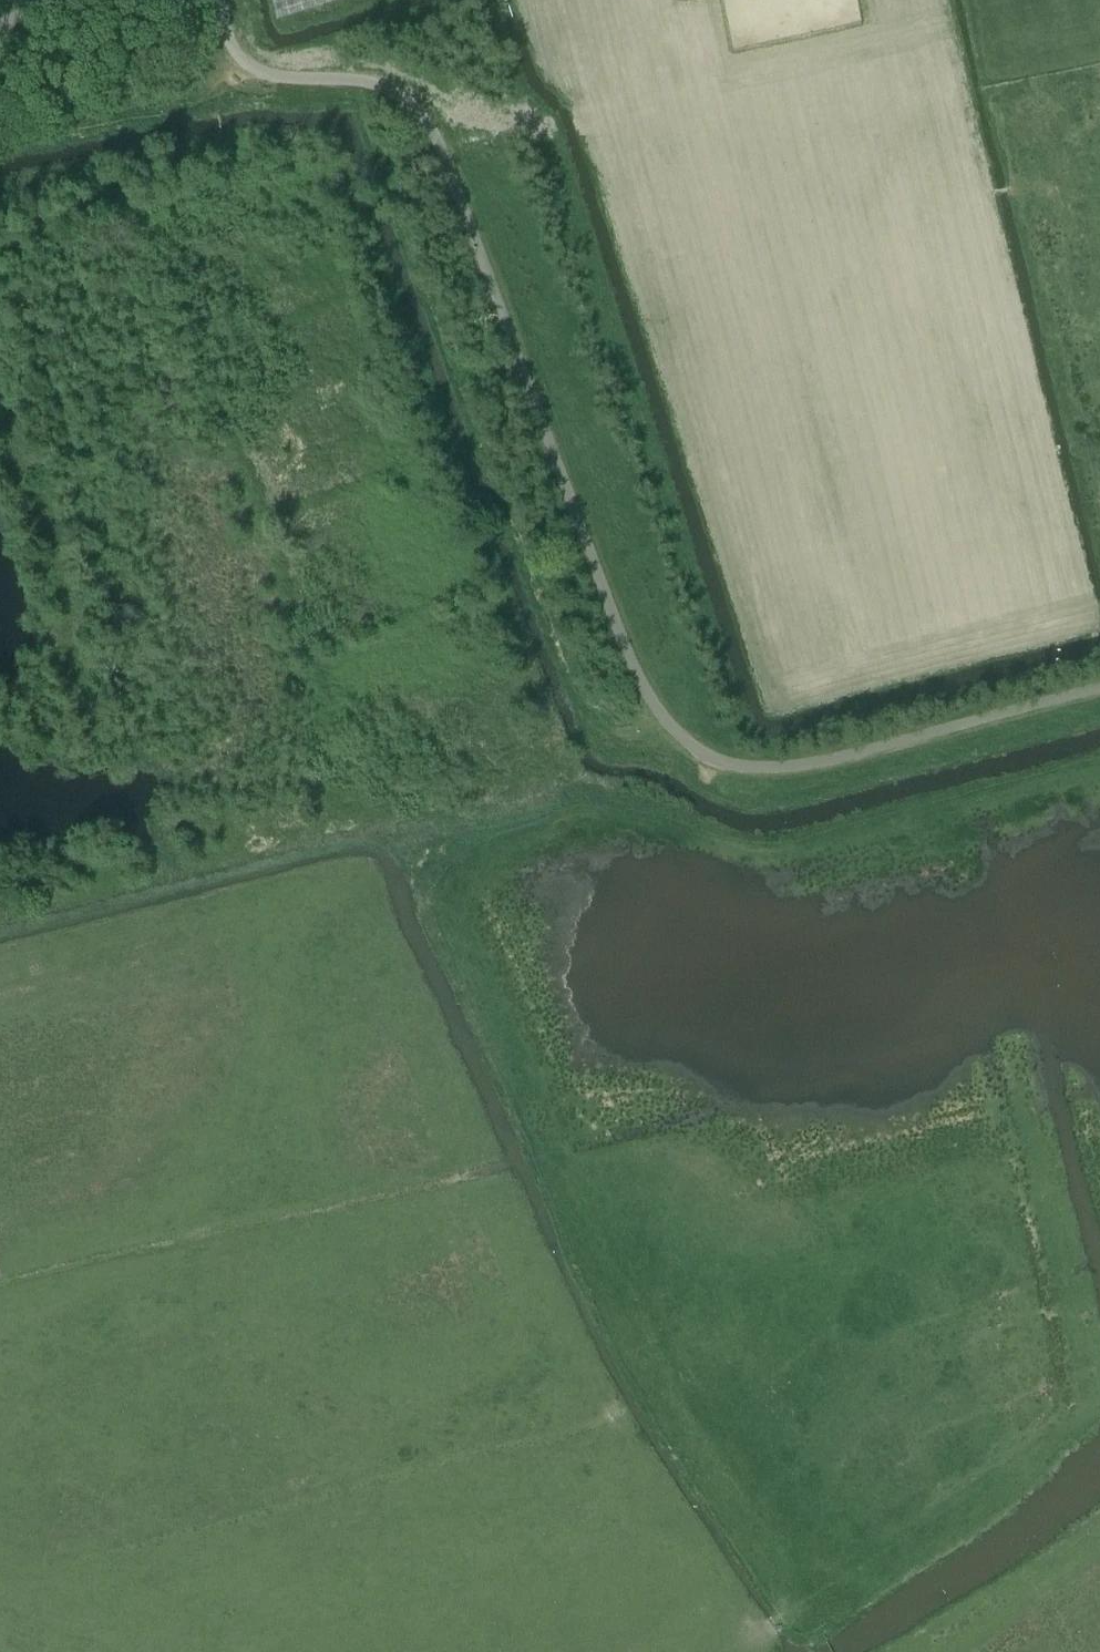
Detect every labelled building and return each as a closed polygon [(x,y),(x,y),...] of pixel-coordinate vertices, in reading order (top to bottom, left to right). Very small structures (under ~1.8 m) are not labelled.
[(277,20),(339,0),(272,0),(277,20)]
